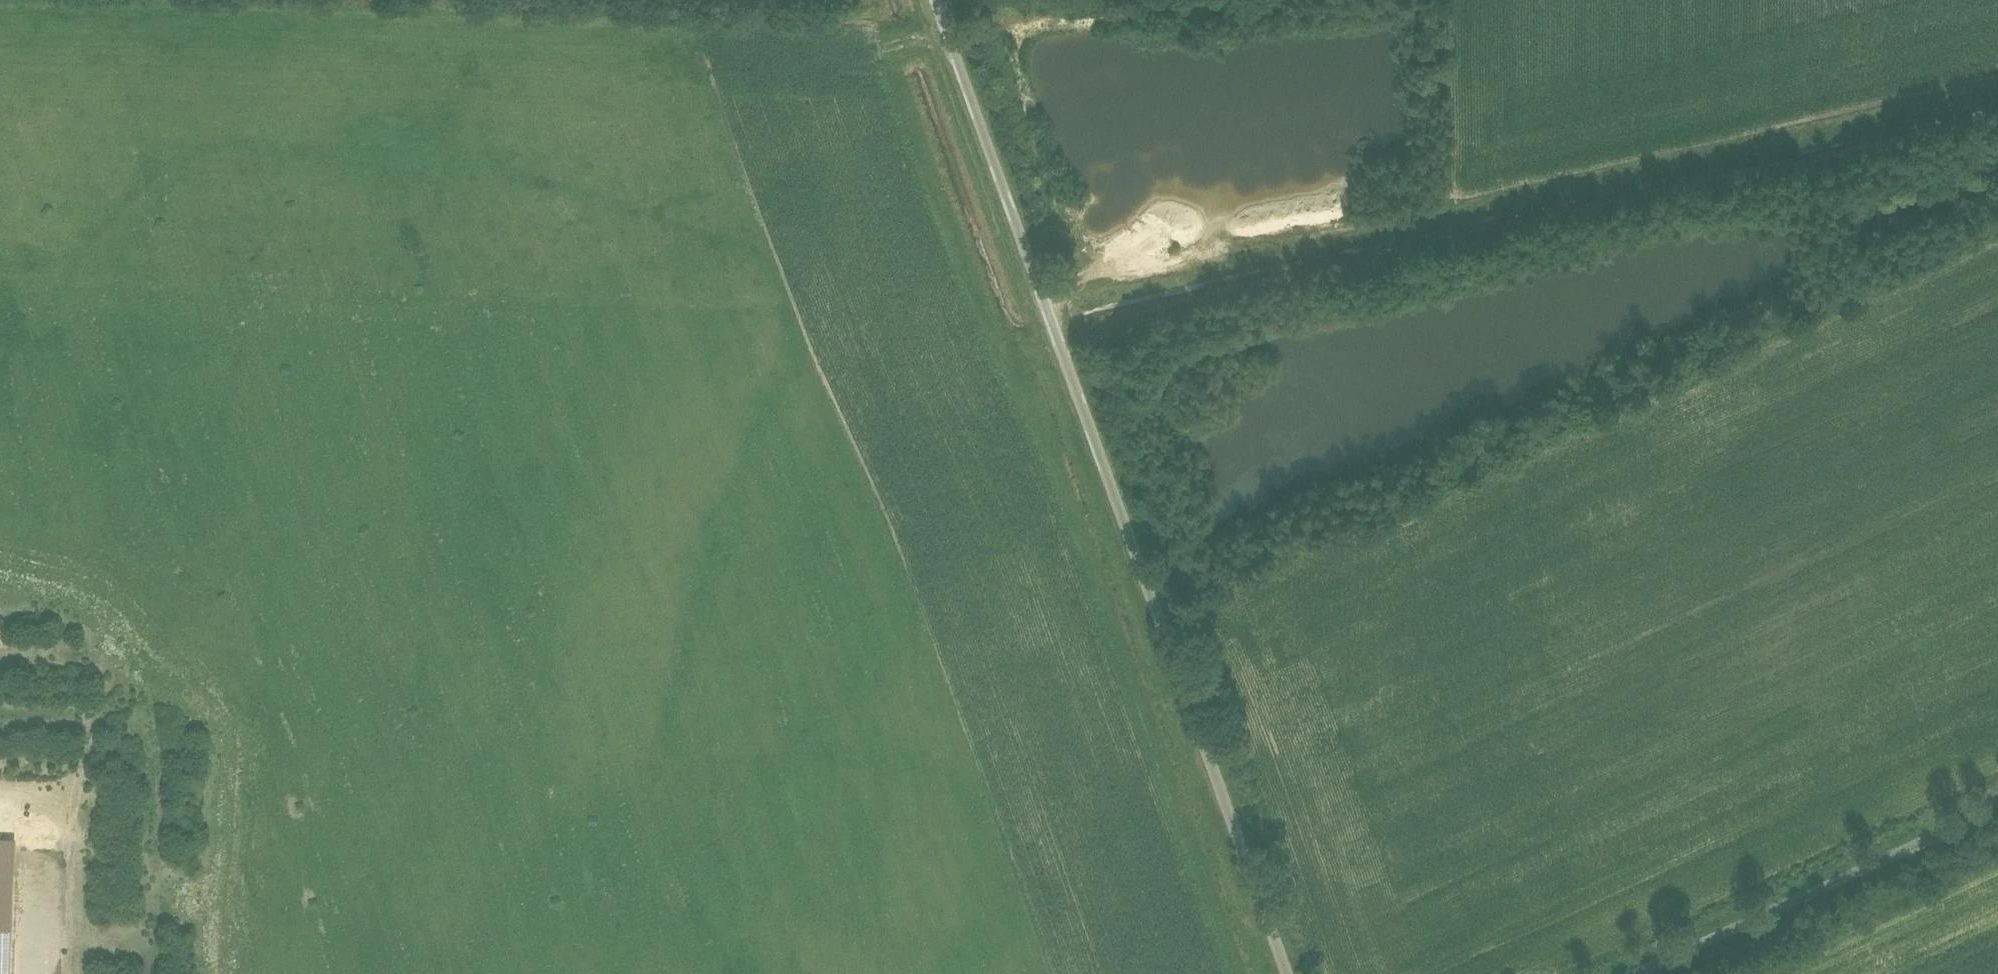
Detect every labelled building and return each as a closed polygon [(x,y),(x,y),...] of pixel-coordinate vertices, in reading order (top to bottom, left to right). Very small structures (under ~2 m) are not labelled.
[(12,839),(0,839),(0,973),(8,973),(12,839)]
